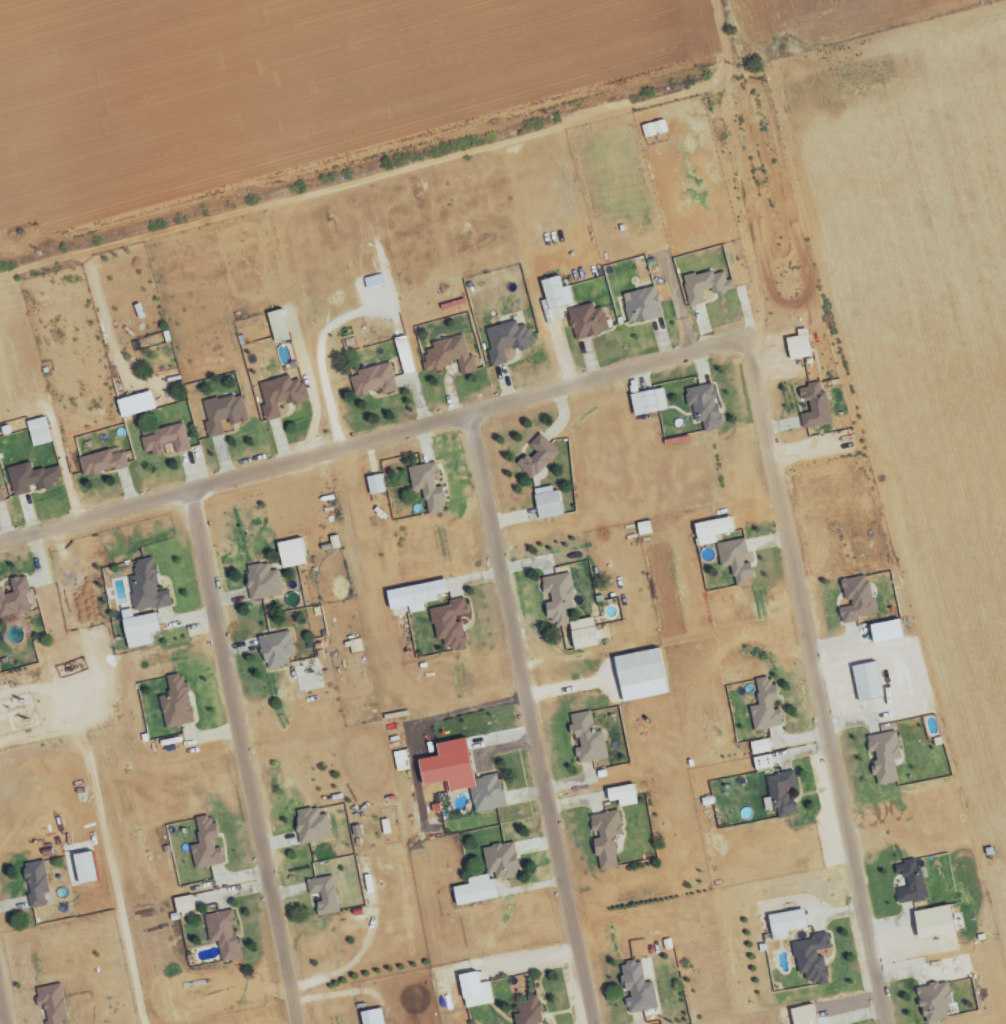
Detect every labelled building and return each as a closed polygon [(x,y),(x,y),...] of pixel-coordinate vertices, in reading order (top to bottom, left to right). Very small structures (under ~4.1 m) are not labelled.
[(78,459),(83,478),(126,468),(122,453),(110,457),(109,451),(78,459)] [(408,468),(412,491),(422,490),(425,511),(443,508),(439,486),(434,463),(408,468)] [(715,544),(714,535),(731,533),(729,518),(693,523),(696,546),(715,544)] [(276,543),(280,569),(304,566),(300,539),(276,543)] [(719,569),(730,567),(734,586),(753,582),(749,563),(743,565),(741,556),(747,555),(744,539),(715,544),(719,569)] [(133,612),(171,607),(168,591),(158,593),(153,558),(132,561),(135,577),(128,578),(133,612)] [(250,601),(282,595),(277,571),(270,572),(268,563),(244,567),(250,601)] [(568,573),(541,578),(545,603),(544,603),(548,627),(567,624),(565,610),(574,608),(568,573)] [(878,616),(874,598),(870,599),(865,576),(841,581),(846,608),(838,609),(841,623),(878,616)] [(23,577),(8,580),(11,593),(2,596),(0,589),(0,619),(31,612),(23,577)] [(403,587),(407,615),(424,612),(422,604),(436,601),(435,595),(446,594),(444,580),(403,587)] [(428,611),(436,641),(442,639),(445,653),(465,648),(458,617),(468,615),(464,599),(447,602),(448,606),(428,611)] [(126,649),(150,645),(148,634),(158,632),(155,613),(132,618),(130,609),(119,611),(126,649)] [(571,650),(595,646),(592,619),(567,622),(571,650)] [(871,643),(900,639),(897,621),(868,624),(871,643)] [(288,657),(295,656),(289,631),(258,638),(266,671),(290,666),(288,657)] [(667,694),(658,648),(612,657),(621,703),(667,694)] [(882,697),(874,661),(849,667),(857,703),(882,697)] [(157,698),(166,730),(195,723),(182,674),(165,679),(169,695),(157,698)] [(780,727),(775,702),(777,702),(774,685),(770,686),(768,677),(754,680),(758,705),(748,707),(753,732),(780,727)] [(577,765),(609,759),(604,731),(594,733),(590,712),(567,715),(571,737),(577,736),(579,748),(574,749),(577,765)] [(897,782),(893,761),(900,760),(895,732),(866,737),(869,754),(871,754),(877,786),(897,782)] [(504,808),(498,774),(472,779),(465,738),(433,744),(436,757),(416,760),(421,786),(446,781),(448,792),(469,788),(474,814),(504,808)] [(751,756),(769,752),(767,739),(749,743),(751,756)] [(751,759),(754,772),(773,768),(770,755),(751,759)] [(765,777),(770,808),(775,807),(777,819),(792,816),(788,789),(796,787),(794,772),(765,777)] [(605,789),(607,802),(617,801),(618,807),(635,805),(633,785),(605,789)] [(326,815),(319,816),(318,808),(294,811),(298,845),(330,841),(326,815)] [(589,817),(592,837),(598,872),(618,868),(613,837),(622,835),(618,812),(589,817)] [(223,865),(221,848),(214,849),(213,841),(218,840),(215,823),(209,824),(208,817),(194,819),(198,846),(190,847),(193,869),(223,865)] [(481,849),(486,875),(494,873),(495,882),(519,877),(512,843),(481,849)] [(899,864),(903,888),(895,890),(898,905),(925,900),(918,861),(899,864)] [(23,864),(28,909),(45,908),(44,894),(47,894),(44,862),(23,864)] [(317,918),(339,913),(332,876),(306,881),(308,896),(319,894),(321,902),(314,903),(317,918)] [(496,901),(493,876),(466,879),(467,886),(452,887),(453,905),(496,901)] [(175,914),(193,911),(190,896),(172,899),(175,914)] [(914,904),(905,904),(905,925),(913,925),(914,904)] [(953,933),(947,906),(912,913),(917,940),(953,933)] [(203,916),(208,945),(217,943),(221,963),(242,959),(238,937),(232,939),(230,928),(236,927),(232,910),(203,916)] [(767,915),(771,942),(786,940),(784,932),(805,929),(802,910),(767,915)] [(791,944),(797,975),(804,974),(805,984),(816,982),(816,987),(826,985),(820,951),(830,949),(827,933),(810,936),(811,940),(791,944)] [(657,1010),(652,982),(644,984),(640,962),(619,965),(624,997),(624,996),(627,1014),(657,1010)] [(456,976),(463,1010),(492,1004),(488,982),(477,984),(474,972),(456,976)] [(946,1006),(952,1005),(948,983),(916,989),(923,1023),(926,1023),(948,1020),(946,1006)] [(61,1022),(68,1021),(61,984),(34,989),(38,1008),(42,1007),(45,1023),(61,1023),(61,1022)] [(538,997),(518,998),(519,1015),(513,1015),(514,1023),(540,1023),(538,997)] [(792,1023),(814,1023),(810,1005),(789,1009),(792,1023)] [(361,1023),(383,1023),(380,1009),(359,1013),(361,1023)]
